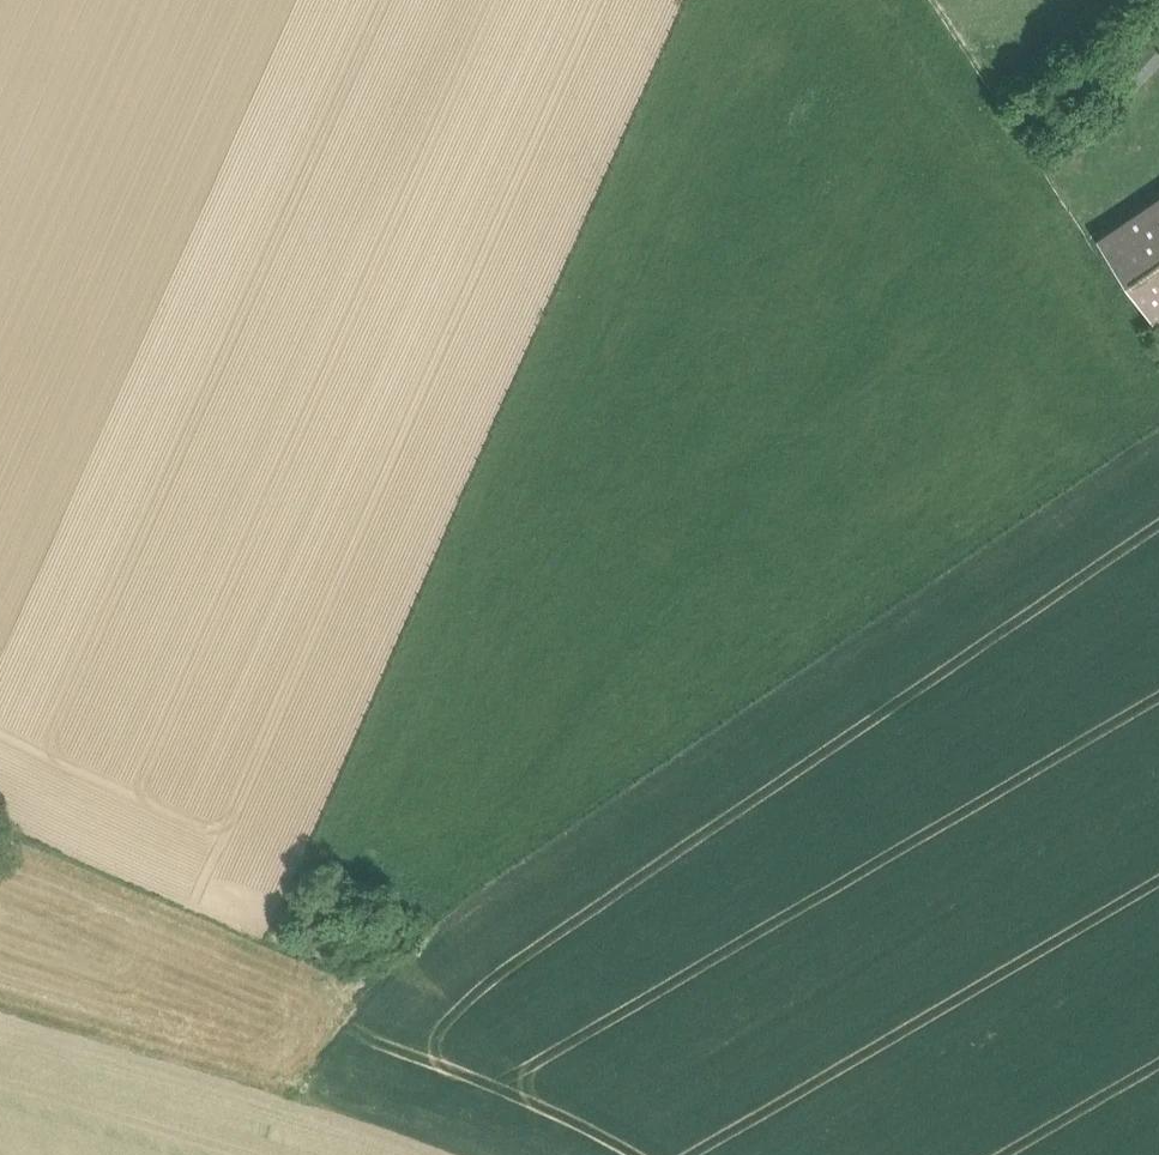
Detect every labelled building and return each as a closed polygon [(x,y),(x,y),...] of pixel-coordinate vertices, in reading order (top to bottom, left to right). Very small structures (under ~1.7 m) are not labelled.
[(1151,200),(1097,237),(1103,246),(1154,321),(1158,317),(1158,194),(1151,200)]
